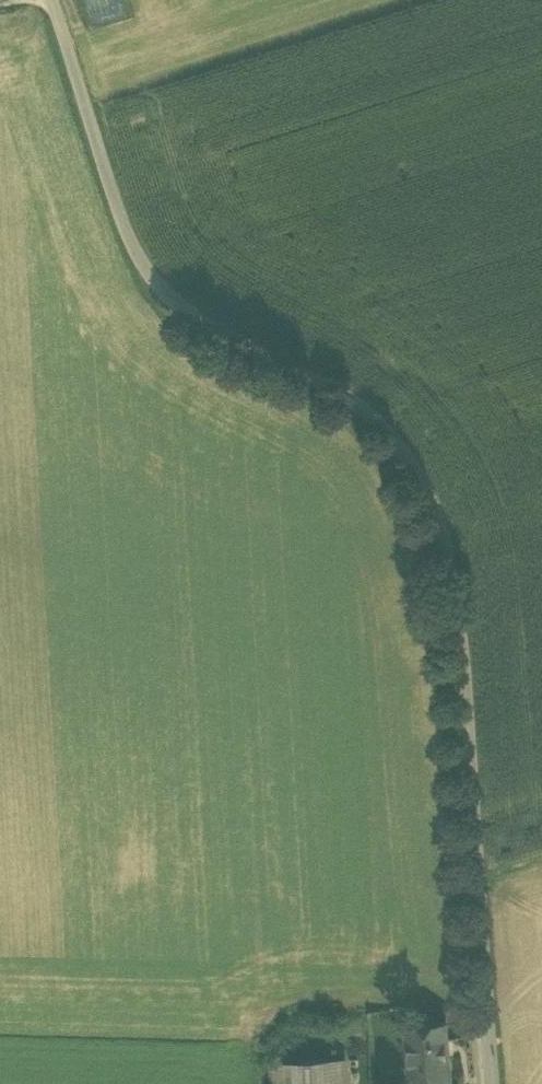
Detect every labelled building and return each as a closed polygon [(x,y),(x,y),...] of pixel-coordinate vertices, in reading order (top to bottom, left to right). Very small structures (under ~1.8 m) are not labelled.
[(426,1072),(426,1078),(450,1076),(446,1022),(407,1025),(410,1063),(411,1073),(426,1072)] [(274,1083),(346,1083),(345,1060),(273,1065),(274,1083)]
